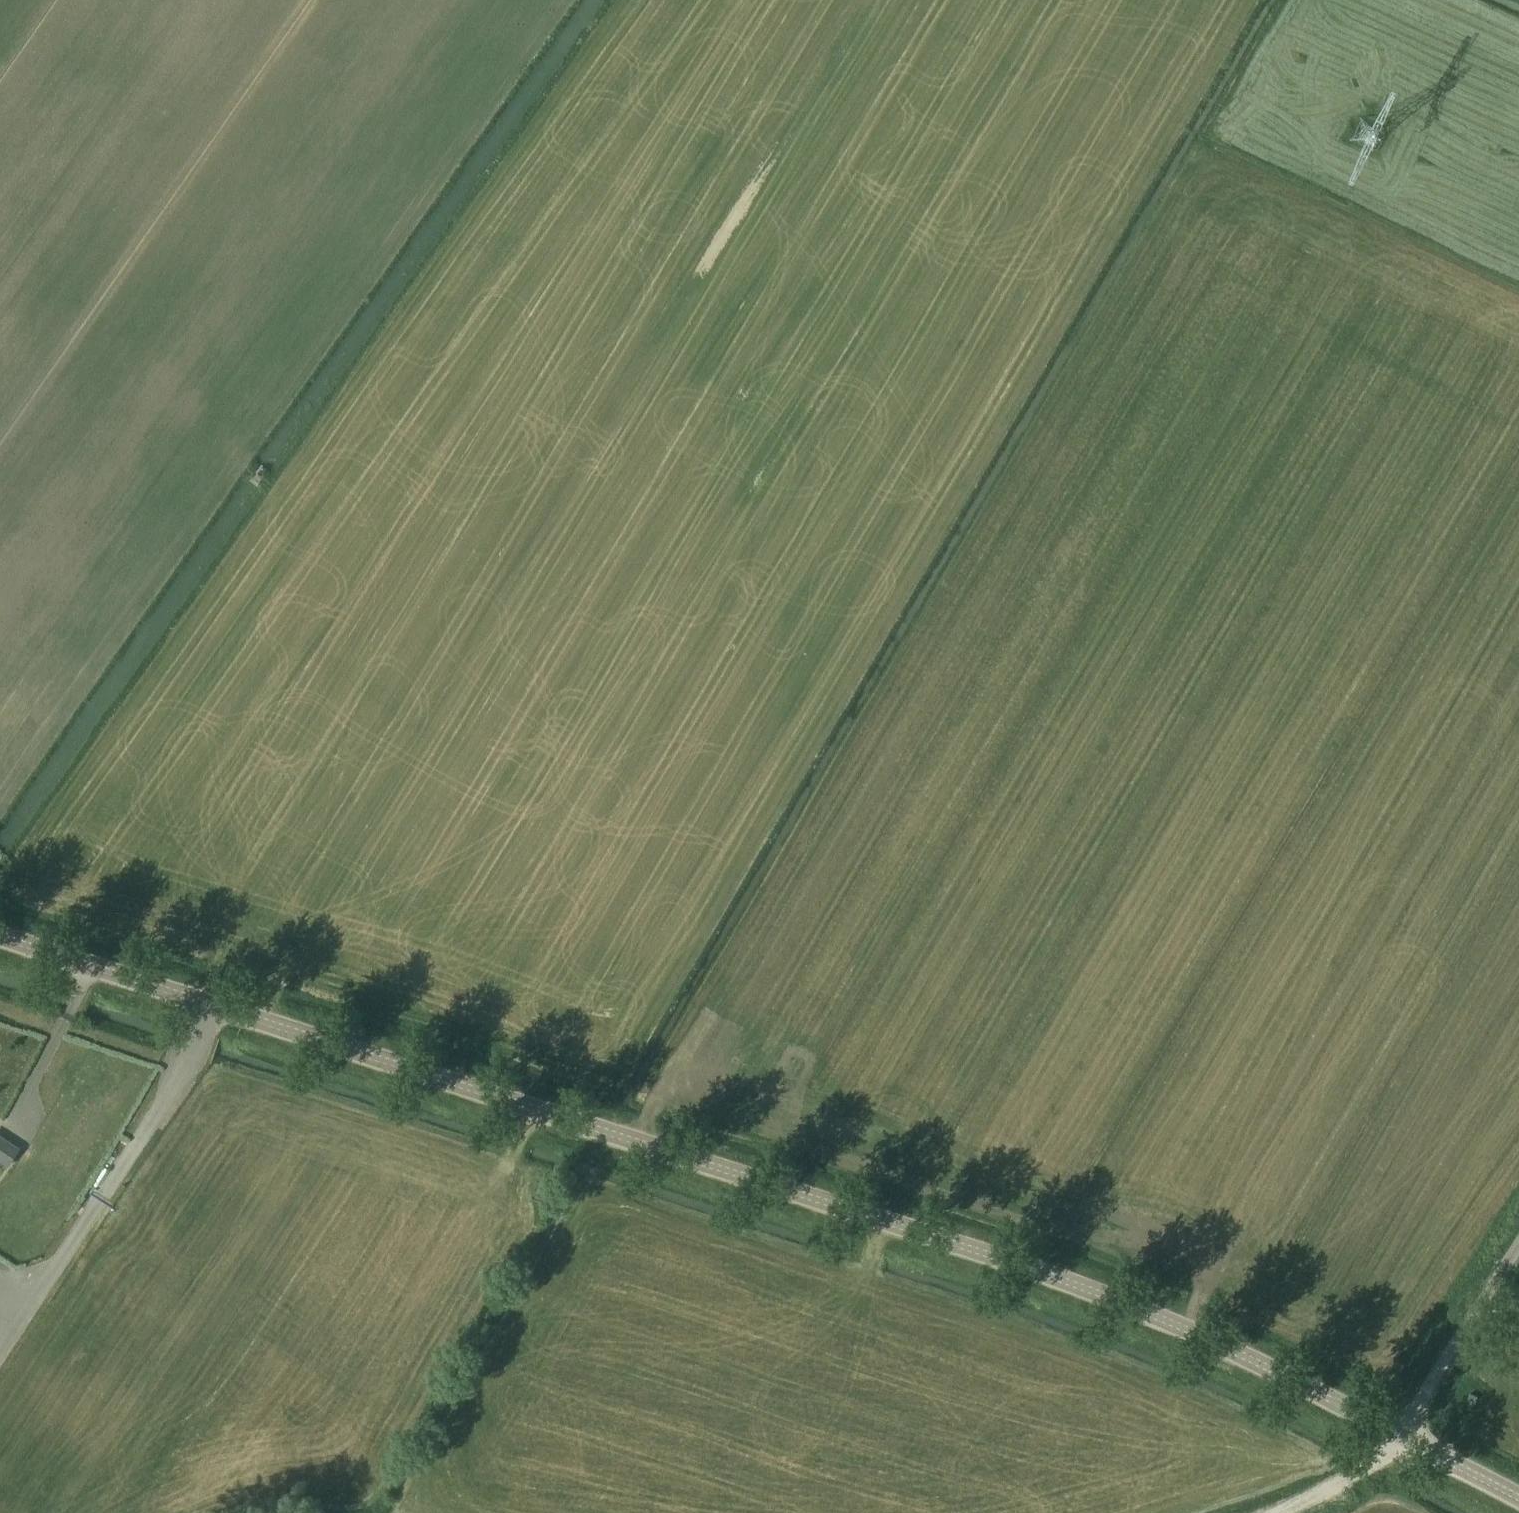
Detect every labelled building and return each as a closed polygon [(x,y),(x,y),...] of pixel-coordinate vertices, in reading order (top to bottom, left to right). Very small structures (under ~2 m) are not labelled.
[(8,1167),(20,1148),(0,1135),(0,1162),(8,1167)] [(1478,1396),(1471,1393),(1469,1398),(1476,1401),(1478,1396)]
